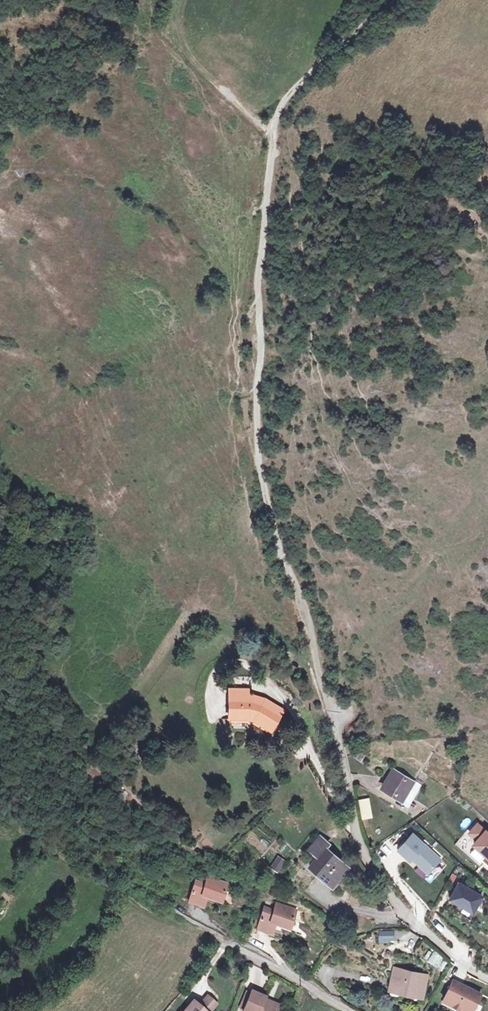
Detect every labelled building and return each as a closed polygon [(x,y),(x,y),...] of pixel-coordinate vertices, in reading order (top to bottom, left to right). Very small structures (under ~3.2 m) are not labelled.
[(229,720),(250,722),(269,734),(282,710),(264,699),(248,695),(245,695),(245,690),(230,690),(229,720)] [(383,788),(402,799),(410,787),(413,782),(393,771),(383,788)] [(410,787),(402,799),(409,804),(417,791),(410,787)] [(367,804),(361,805),(364,819),(370,818),(367,804)] [(487,857),(487,834),(477,824),(470,833),(478,840),(474,845),(487,857)] [(413,834),(398,850),(410,861),(412,858),(428,873),(440,859),(413,834)] [(310,848),(320,856),(311,867),(333,886),(348,868),(325,849),(328,845),(319,837),(310,848)] [(275,860),(270,867),(277,872),(284,861),(276,856),(273,859),(275,860)] [(207,898),(221,903),(227,884),(212,879),(210,886),(195,881),(188,902),(204,907),(207,898)] [(473,912),(482,896),(459,883),(450,899),(473,912)] [(266,901),(264,909),(273,912),(276,904),(266,901)] [(273,912),(264,909),(257,928),(272,933),(275,924),(290,929),(293,920),(296,911),(276,904),(273,912)] [(301,913),(296,911),(293,920),(300,923),(301,913)] [(427,962),(443,971),(449,961),(433,951),(427,962)] [(425,976),(397,969),(392,988),(420,994),(425,976)] [(443,1001),(461,1010),(465,1008),(470,1010),(472,1010),(480,994),(453,980),(443,1001)] [(243,1010),(277,1010),(279,1005),(264,1000),(265,997),(251,991),(250,994),(243,1010)] [(243,1010),(250,994),(245,992),(239,1008),(243,1010)] [(200,1005),(206,1010),(212,1010),(218,1004),(208,996),(200,1005)] [(200,1005),(193,1000),(183,1010),(206,1010),(200,1005)]
